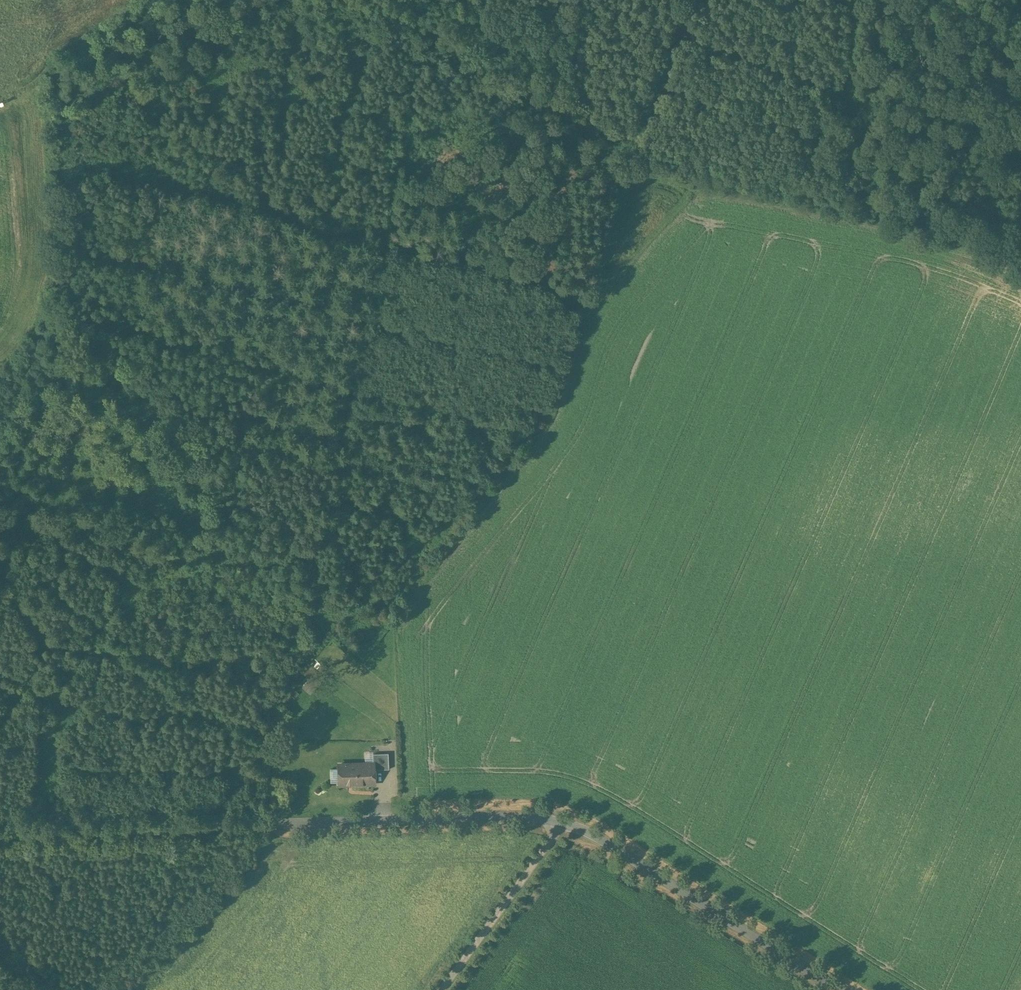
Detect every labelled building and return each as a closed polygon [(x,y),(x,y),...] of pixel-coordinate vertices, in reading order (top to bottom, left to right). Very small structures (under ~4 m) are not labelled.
[(310,664),(304,673),(313,679),(319,670),(310,664)] [(388,753),(373,753),(373,763),(374,763),(374,769),(389,769),(388,753)] [(373,763),(338,764),(339,784),(356,784),(358,785),(366,785),(368,783),(375,783),(374,769),(374,763),(373,763)]
